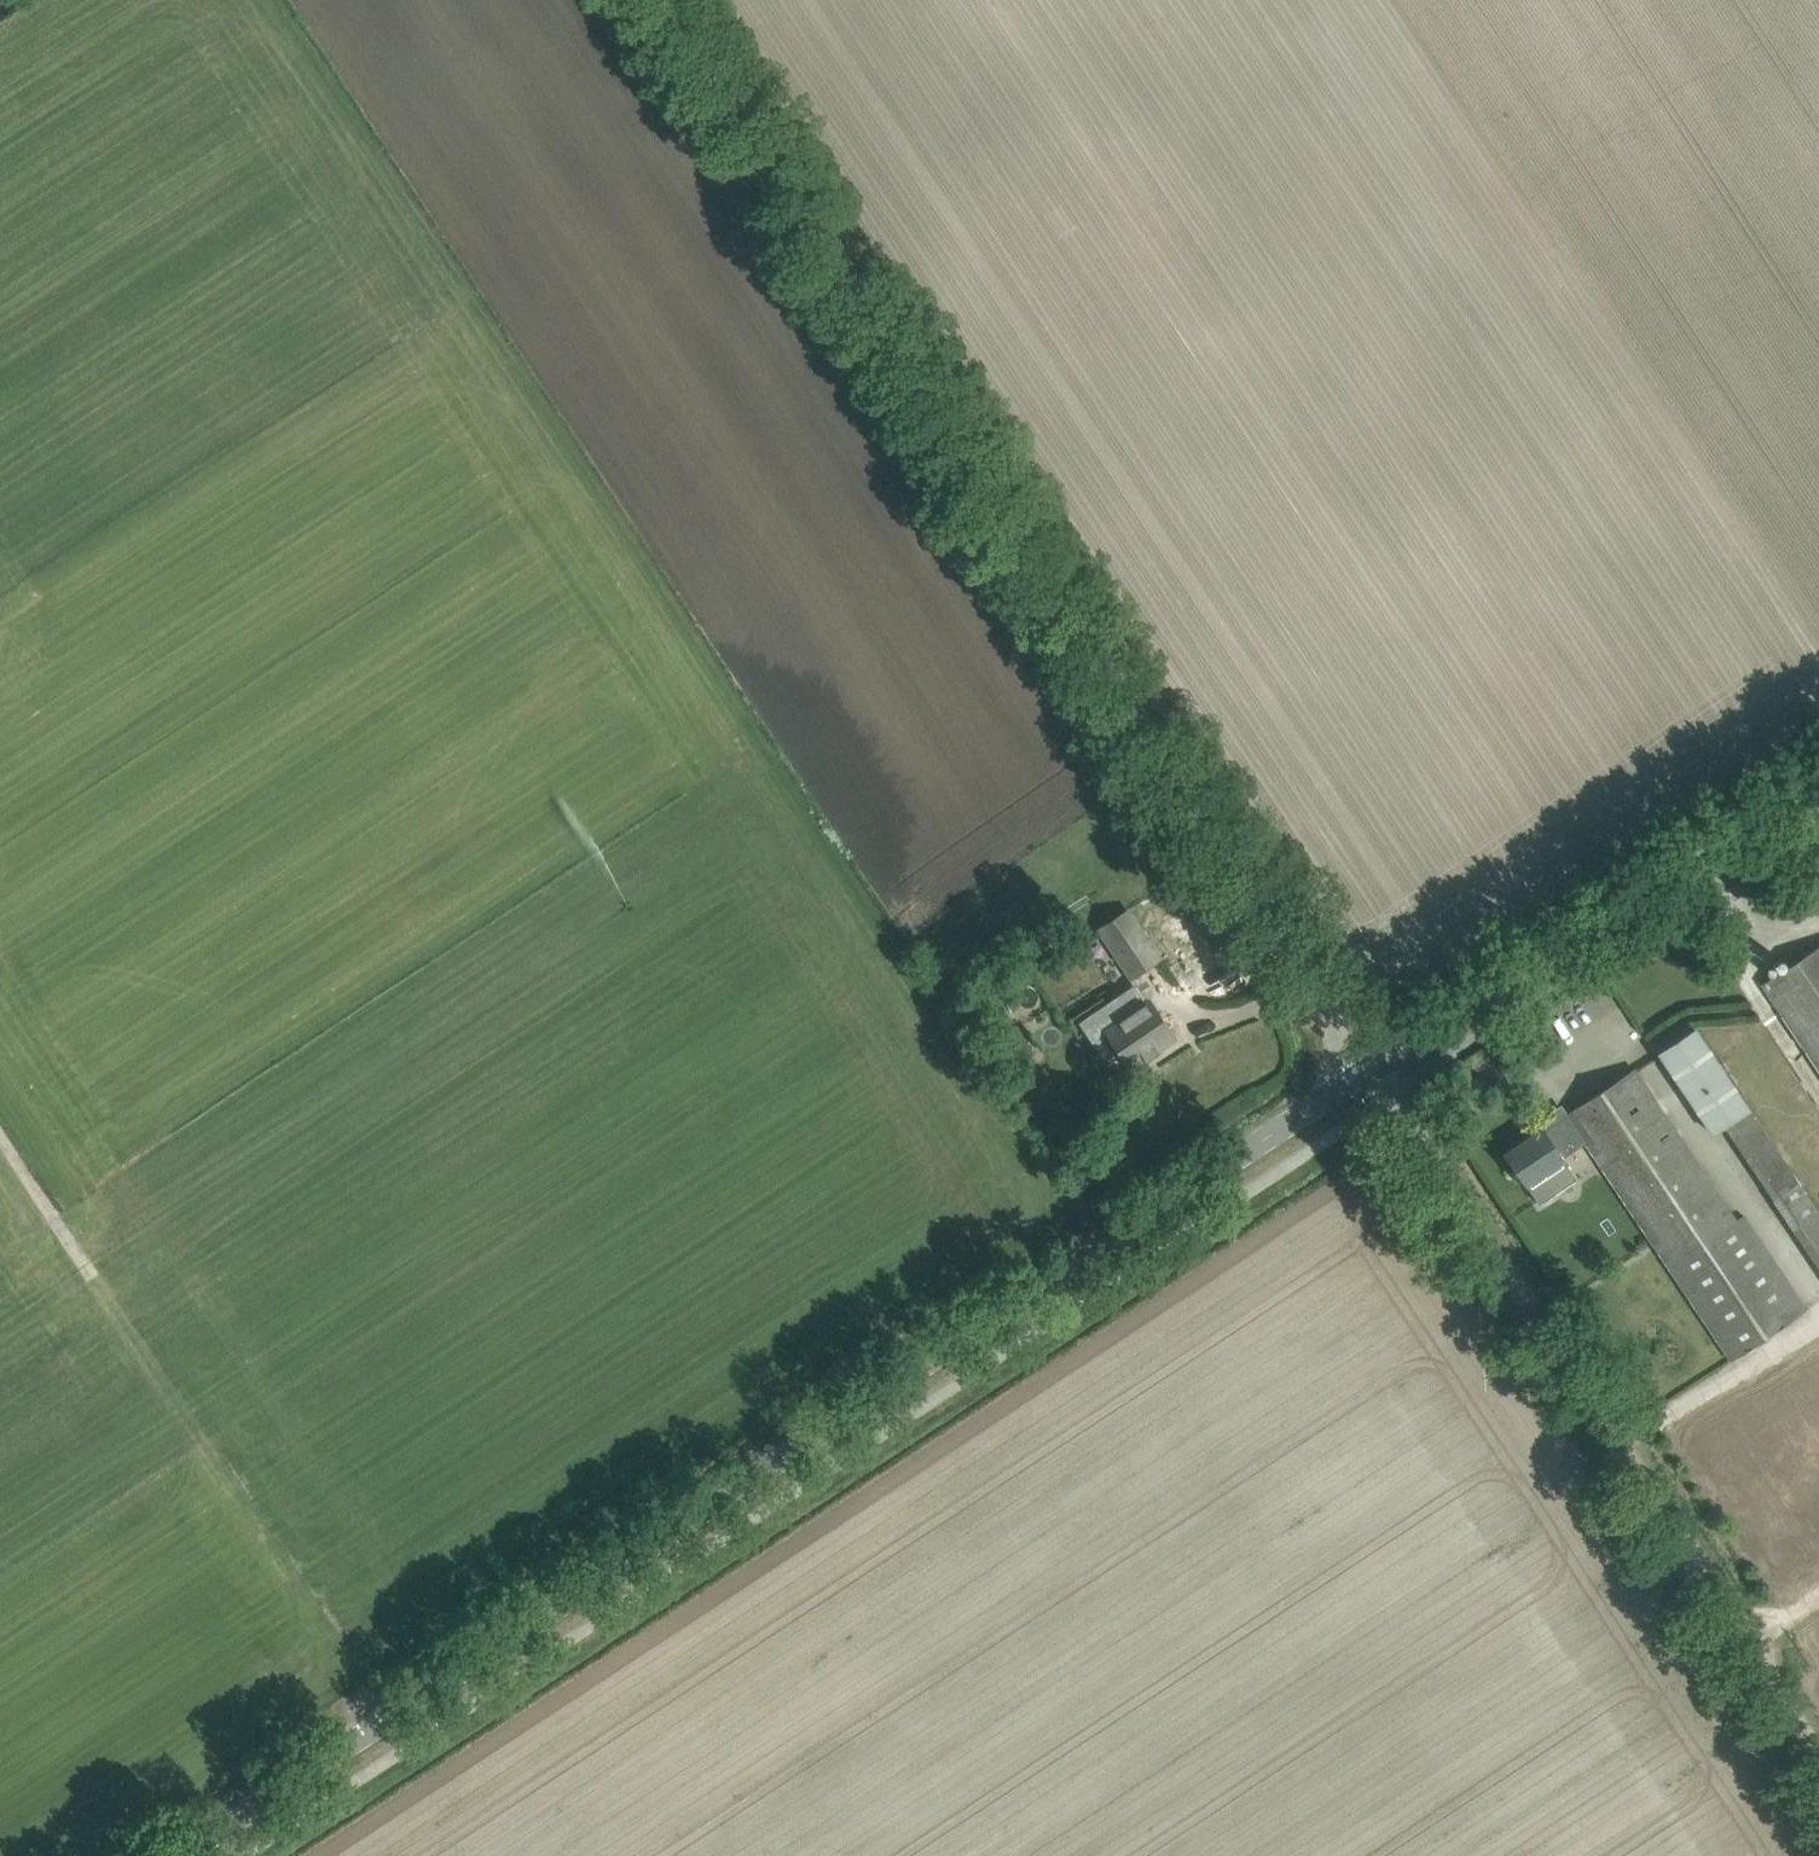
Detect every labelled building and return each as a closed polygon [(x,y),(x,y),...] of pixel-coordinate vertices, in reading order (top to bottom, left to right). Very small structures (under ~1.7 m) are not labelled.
[(1160,957),(1128,909),(1100,928),(1132,976),(1160,957)] [(1818,1068),(1818,945),(1762,983),(1818,1068)] [(1174,1036),(1149,1000),(1122,1018),(1106,1029),(1123,1054),(1131,1065),(1132,1065),(1129,1060),(1148,1048),(1150,1052),(1174,1036)] [(1030,1047),(1018,1026),(1003,1036),(1020,1062),(1031,1056),(1030,1047)] [(1751,1111),(1709,1048),(1695,1028),(1659,1052),(1715,1136),(1751,1111)] [(1568,1113),(1573,1121),(1586,1141),(1733,1360),(1807,1310),(1743,1215),(1736,1220),(1635,1068),(1568,1113)] [(1562,1157),(1586,1141),(1573,1121),(1549,1137),(1543,1128),(1506,1153),(1540,1204),(1576,1179),(1562,1157)] [(1797,1181),(1774,1196),(1795,1228),(1818,1212),(1797,1181)]
